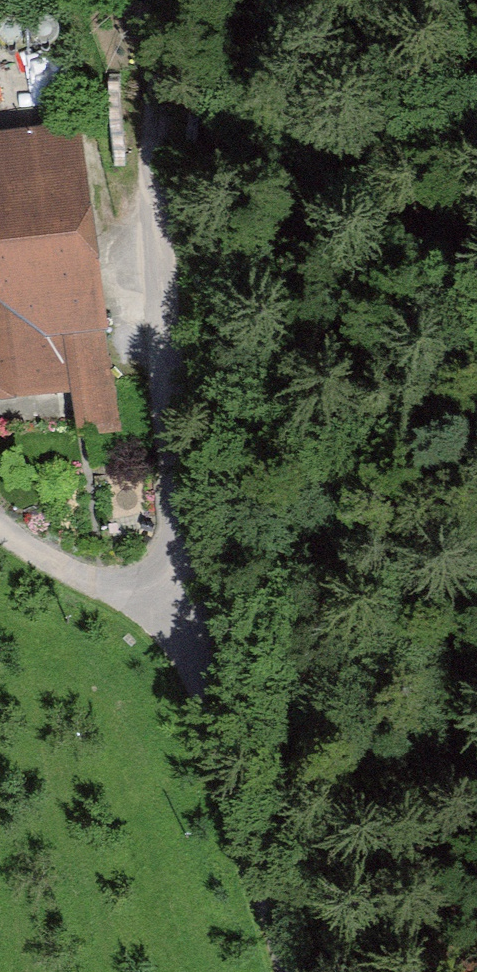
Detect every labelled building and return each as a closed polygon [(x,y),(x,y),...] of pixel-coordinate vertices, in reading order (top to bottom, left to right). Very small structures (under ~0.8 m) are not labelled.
[(59,394),(44,300),(78,294),(94,292),(67,124),(0,134),(0,403),(59,394)] [(101,437),(78,294),(44,300),(59,394),(67,443),(101,437)]
